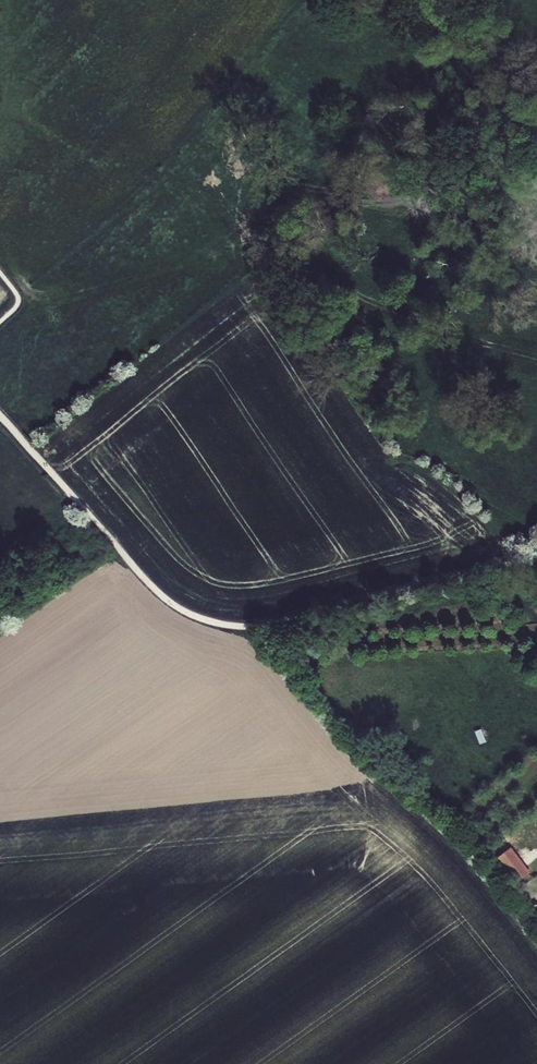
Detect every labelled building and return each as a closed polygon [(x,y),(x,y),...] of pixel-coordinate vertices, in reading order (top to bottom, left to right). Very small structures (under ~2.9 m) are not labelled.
[(536,792),(536,770),(522,787),(533,797),(536,792)] [(530,874),(511,848),(496,860),(514,885),(530,874)]
